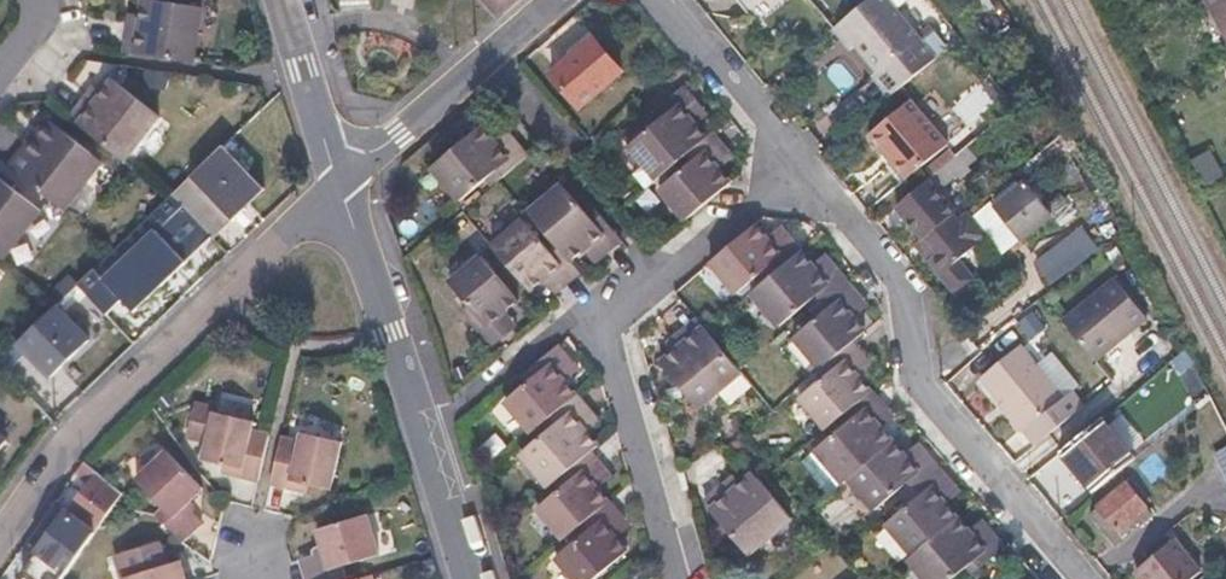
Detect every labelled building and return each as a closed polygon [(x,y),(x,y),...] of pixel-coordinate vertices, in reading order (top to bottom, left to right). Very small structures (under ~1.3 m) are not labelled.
[(191,64),(201,10),(144,0),(142,0),(139,16),(138,24),(127,22),(122,53),(191,64)] [(518,0),(481,0),(496,19),(518,0)] [(896,89),(951,44),(933,24),(918,36),(898,12),(887,0),(864,0),(838,22),(857,44),(876,66),(896,89)] [(898,12),(911,0),(887,0),(898,12)] [(1225,38),(1225,0),(1205,0),(1225,38)] [(128,14),(127,22),(138,24),(139,16),(128,14)] [(851,49),(857,44),(838,22),(832,27),(851,49)] [(579,107),(621,71),(591,37),(550,73),(579,107)] [(884,100),(896,89),(876,66),(864,76),(884,100)] [(69,118),(123,162),(157,116),(111,81),(101,94),(97,100),(88,93),(69,118)] [(93,87),(88,93),(97,100),(101,94),(93,87)] [(676,162),(702,139),(690,126),(684,118),(695,108),(678,89),(645,117),(652,125),(626,146),(642,165),(631,175),(644,191),(676,162)] [(897,160),(892,164),(906,179),(947,145),(911,101),(869,137),(884,154),(888,150),(897,160)] [(684,118),(690,126),(702,116),(695,108),(684,118)] [(620,139),(626,146),(652,125),(645,117),(620,139)] [(45,121),(27,144),(34,149),(52,126),(45,121)] [(955,262),(986,236),(968,213),(955,223),(949,215),(952,213),(937,193),(1009,137),(998,122),(897,205),(922,234),(915,241),(957,290),(970,279),(955,262)] [(9,168),(63,209),(99,162),(52,126),(34,149),(27,144),(9,168)] [(525,160),(507,139),(496,148),(491,142),(480,130),(432,171),(461,204),(486,182),(492,189),(500,181),(525,160)] [(502,133),(491,142),(496,148),(507,139),(502,133)] [(731,184),(720,171),(714,165),(726,155),(708,134),(702,139),(676,162),(682,169),(656,192),(684,223),(731,184)] [(171,196),(211,238),(262,190),(221,147),(171,196)] [(884,154),(892,164),(897,160),(888,150),(884,154)] [(714,165),(720,171),(732,161),(726,155),(714,165)] [(1000,236),(1010,229),(992,208),(1023,181),(1019,176),(979,210),(1000,236)] [(2,259),(39,211),(0,181),(0,257),(2,259)] [(992,208),(1010,229),(1020,240),(1051,214),(1023,181),(992,208)] [(530,215),(550,240),(570,263),(582,253),(589,247),(599,259),(619,243),(590,208),(585,214),(562,187),(530,215)] [(133,312),(211,238),(171,196),(169,198),(115,250),(96,268),(104,277),(101,279),(121,300),(133,312)] [(579,273),(570,263),(550,240),(543,245),(522,221),(490,248),(531,295),(543,285),(550,279),(559,291),(579,273)] [(1094,248),(1079,228),(1034,264),(1050,283),(1094,248)] [(759,280),(763,285),(798,255),(783,238),(770,250),(764,242),(752,229),(706,268),(736,302),(759,280)] [(777,231),(764,242),(770,250),(783,238),(777,231)] [(592,265),(599,259),(589,247),(582,253),(592,265)] [(504,317),(511,311),(523,302),(484,254),(449,282),(470,307),(464,313),(492,346),(514,329),(504,317)] [(813,311),(843,285),(825,264),(813,274),(808,267),(798,255),(763,285),(749,297),(779,331),(801,311),(807,317),(813,311)] [(819,258),(808,267),(813,274),(825,264),(819,258)] [(104,277),(96,268),(77,286),(106,316),(121,300),(101,279),(104,277)] [(552,296),(559,291),(550,279),(543,285),(552,296)] [(858,303),(843,285),(813,311),(807,317),(813,325),(791,344),(818,374),(827,366),(852,344),(863,334),(851,321),(845,314),(858,303)] [(1065,327),(1096,368),(1151,326),(1121,285),(1065,327)] [(845,314),(851,321),(864,310),(858,303),(845,314)] [(88,341),(55,307),(16,344),(51,378),(88,341)] [(504,317),(514,329),(521,322),(511,311),(504,317)] [(740,376),(706,335),(697,325),(668,350),(675,359),(662,368),(700,413),(742,378),(740,376)] [(585,392),(574,379),(567,371),(581,358),(566,342),(532,371),(537,377),(513,399),(541,430),(551,421),(585,392)] [(837,422),(872,393),(859,379),(853,372),(867,360),(852,344),(827,366),(818,374),(816,375),(821,381),(799,400),(826,432),(837,422)] [(1068,397),(1028,345),(988,375),(1041,441),(1084,407),(1074,394),(1068,397)] [(567,371),(574,379),(588,366),(581,358),(567,371)] [(853,372),(859,379),(873,367),(867,360),(853,372)] [(601,409),(585,392),(551,421),(557,429),(532,450),(559,481),(596,451),(607,442),(594,429),(588,421),(601,409)] [(849,482),(894,443),(882,431),(876,423),(889,413),(872,393),(837,422),(843,428),(818,449),(847,484),(849,482)] [(1211,394),(1191,410),(1225,478),(1225,425),(1211,394)] [(588,421),(594,429),(608,416),(601,409),(588,421)] [(876,423),(882,431),(895,420),(889,413),(876,423)] [(239,479),(255,483),(265,437),(250,434),(252,425),(212,415),(211,420),(197,417),(188,451),(203,454),(201,463),(240,473),(239,479)] [(1133,460),(1099,419),(1061,451),(1095,492),(1133,460)] [(277,440),(267,486),(287,491),(288,485),(329,494),(341,448),(300,437),(298,445),(277,440)] [(728,452),(737,444),(731,437),(722,445),(728,452)] [(899,495),(903,501),(939,470),(924,452),(911,463),(906,457),(894,443),(849,482),(877,514),(899,495)] [(918,446),(906,457),(911,463),(924,452),(918,446)] [(847,484),(818,449),(804,461),(833,495),(847,484)] [(578,531),(615,500),(604,488),(597,479),(610,468),(596,451),(559,481),(565,488),(543,506),(570,538),(578,531)] [(84,462),(75,474),(86,481),(64,513),(92,534),(111,508),(120,494),(84,462)] [(153,515),(177,542),(212,507),(168,462),(137,491),(156,511),(153,515)] [(597,479),(604,488),(617,476),(610,468),(597,479)] [(913,558),(958,518),(947,506),(941,500),(955,488),(939,470),(903,501),(909,508),(887,528),(913,558)] [(787,521),(750,476),(737,487),(731,479),(702,503),(746,555),(787,521)] [(1126,485),(1091,514),(1116,543),(1150,514),(1126,485)] [(941,500),(947,506),(960,494),(955,488),(941,500)] [(578,531),(583,537),(561,556),(580,578),(598,578),(632,550),(622,537),(615,529),(629,517),(615,500),(578,531)] [(64,574),(92,534),(64,513),(62,516),(34,553),(64,574)] [(341,565),(376,555),(365,516),(315,530),(322,552),(300,558),(306,578),(345,578),(341,565)] [(615,529),(622,537),(636,525),(629,517),(615,529)] [(985,528),(974,537),(968,531),(958,518),(913,558),(910,561),(926,578),(953,578),(962,571),(968,578),(1003,548),(985,528)] [(979,521),(968,531),(974,537),(985,528),(979,521)] [(1136,566),(1147,578),(1186,578),(1201,566),(1173,534),(1136,566)] [(176,559),(162,563),(155,540),(115,551),(122,575),(121,576),(122,578),(182,578),(176,559)]
